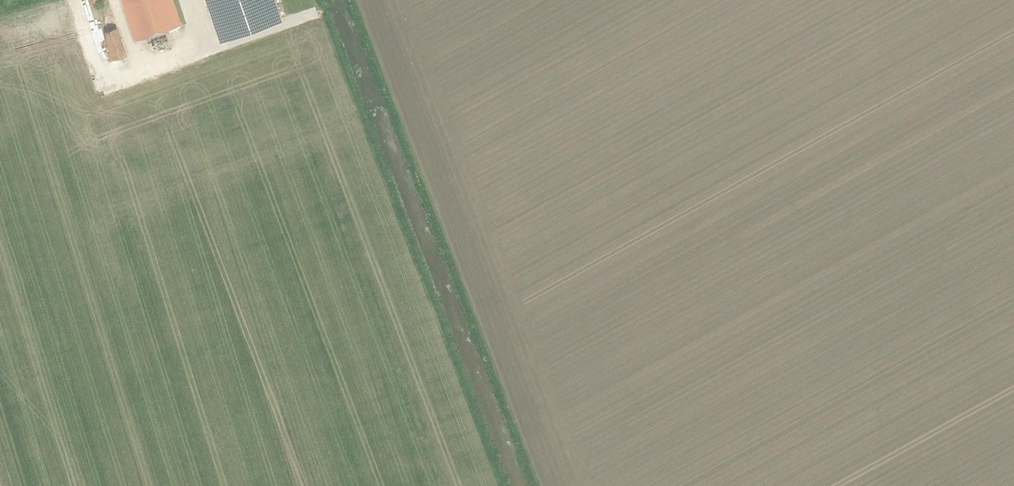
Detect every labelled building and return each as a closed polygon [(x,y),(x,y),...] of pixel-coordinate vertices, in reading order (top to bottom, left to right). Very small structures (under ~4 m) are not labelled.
[(181,26),(172,0),(121,0),(135,41),(181,26)] [(223,38),(277,20),(270,0),(210,0),(223,38)] [(118,28),(103,33),(112,61),(127,56),(118,28)]
